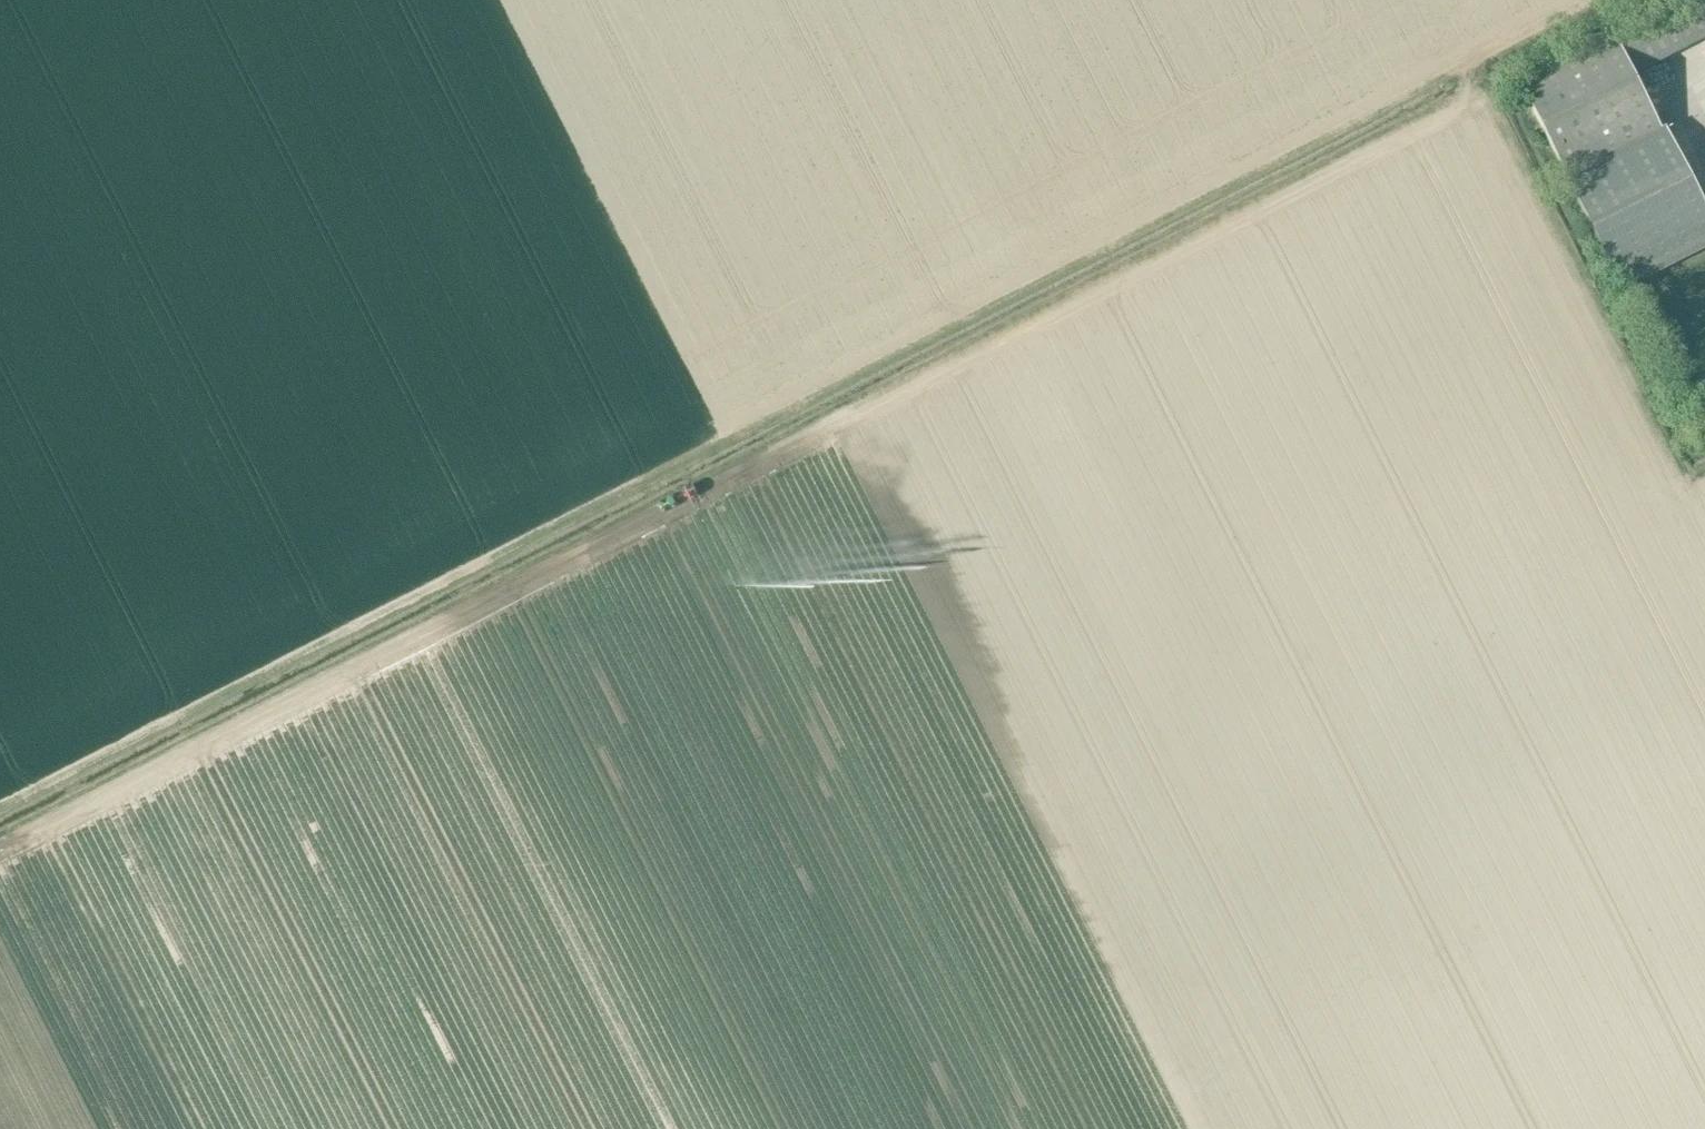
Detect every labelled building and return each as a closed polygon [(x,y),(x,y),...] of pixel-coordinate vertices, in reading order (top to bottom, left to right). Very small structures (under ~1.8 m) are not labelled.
[(1512,78),(1563,177),(1561,178),(1625,303),(1638,297),(1632,284),(1704,246),(1704,212),(1663,129),(1656,133),(1627,76),(1704,37),(1704,0),(1665,0),(1512,78)]
